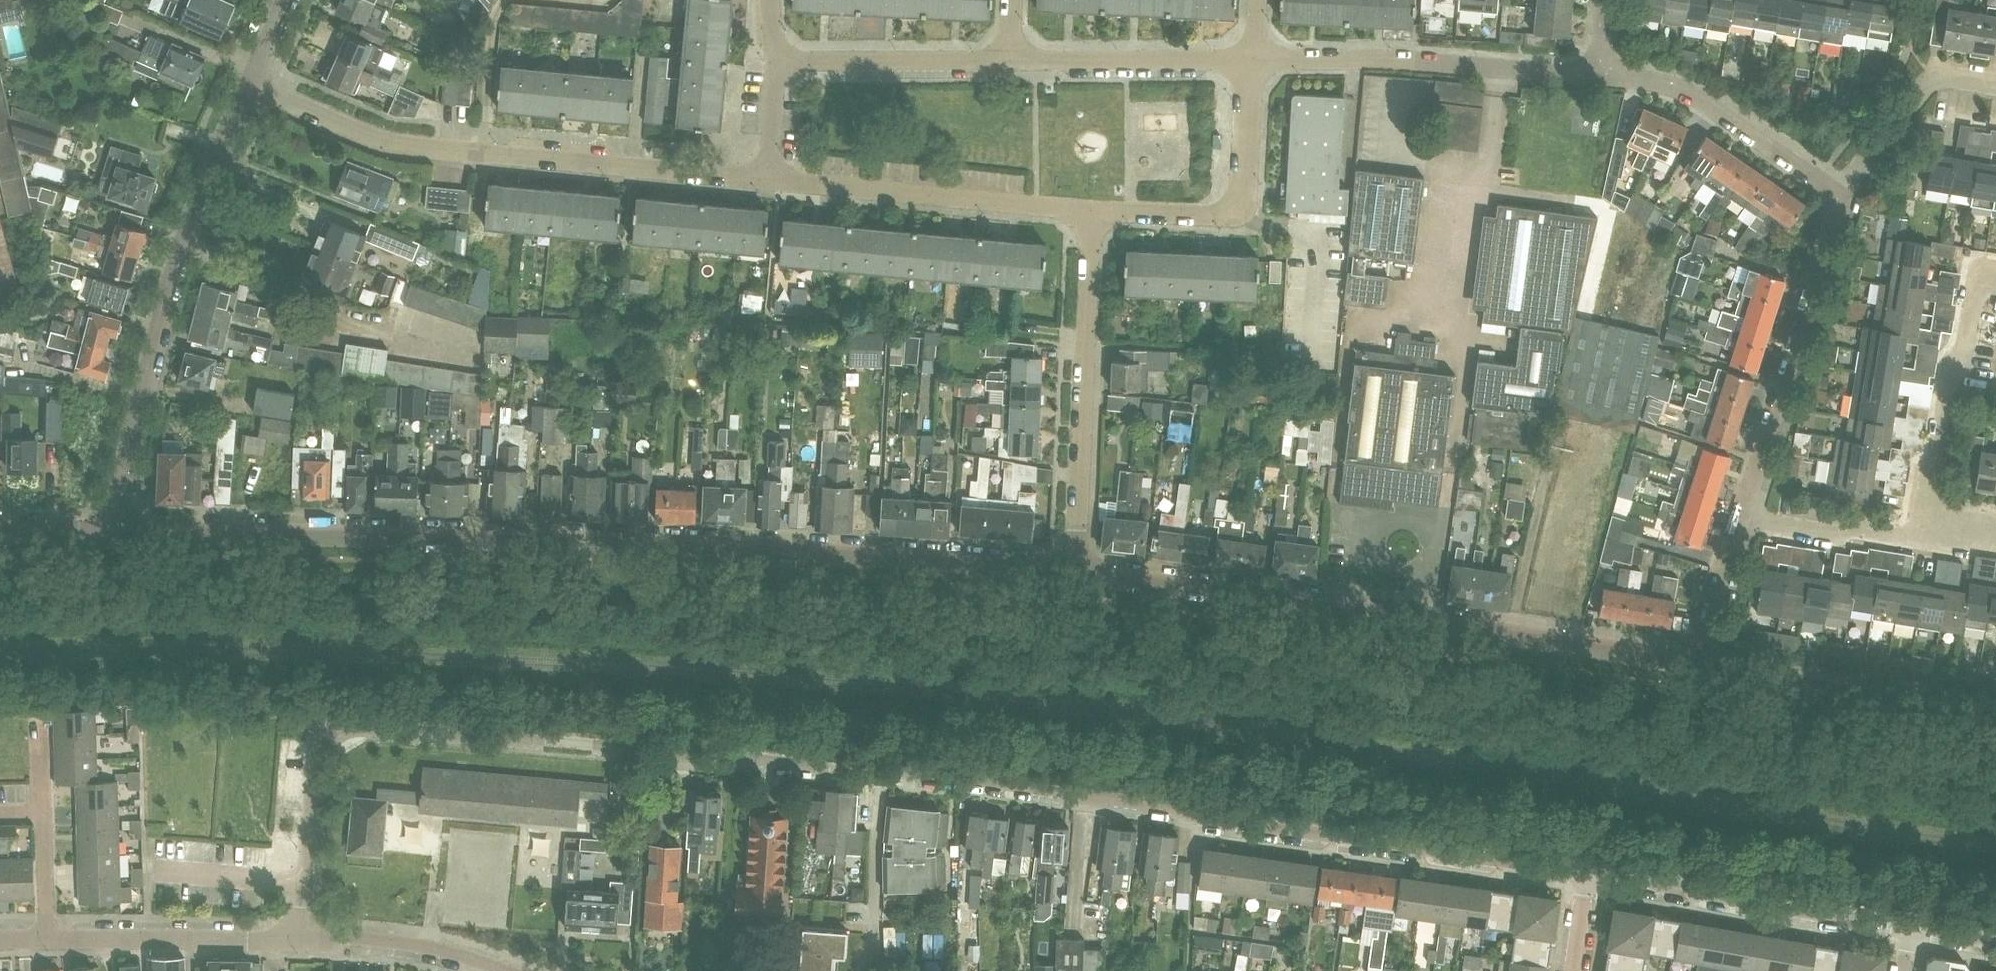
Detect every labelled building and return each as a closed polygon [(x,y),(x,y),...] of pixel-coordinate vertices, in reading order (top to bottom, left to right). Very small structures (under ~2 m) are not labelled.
[(24,16),(20,0),(13,0),(14,6),(7,8),(5,0),(0,1),(0,22),(24,16)] [(226,20),(181,0),(165,0),(164,3),(160,12),(179,21),(218,38),(226,20)] [(226,20),(233,4),(223,0),(181,0),(226,20)] [(336,10),(364,22),(358,34),(383,44),(388,32),(377,27),(380,20),(384,22),(389,10),(366,0),(340,0),(336,10)] [(389,10),(394,0),(366,0),(389,10)] [(471,10),(487,17),(493,0),(475,0),(471,10)] [(643,0),(621,0),(620,6),(640,27),(643,0)] [(683,59),(725,63),(731,0),(688,0),(683,59)] [(857,12),(858,0),(791,0),(791,8),(857,12)] [(857,12),(922,15),(923,0),(858,0),(857,12)] [(952,16),(990,18),(990,5),(992,5),(992,0),(923,0),(922,15),(952,16)] [(1102,11),(1103,0),(1037,0),(1036,7),(1056,8),(1102,11)] [(1102,11),(1169,14),(1170,0),(1103,0),(1102,11)] [(1169,14),(1233,17),(1234,0),(1170,0),(1169,14)] [(1346,22),(1347,0),(1280,0),(1279,19),(1346,22)] [(1346,22),(1412,25),(1413,0),(1347,0),(1346,22)] [(1457,7),(1495,11),(1496,0),(1457,0),(1457,7)] [(1535,7),(1570,10),(1571,0),(1536,0),(1535,7)] [(1636,16),(1659,20),(1660,11),(1662,0),(1639,0),(1636,16)] [(1660,11),(1659,20),(1681,23),(1682,14),(1685,0),(1662,0),(1660,11)] [(1682,14),(1681,23),(1703,27),(1705,18),(1708,0),(1685,0),(1682,14)] [(1703,27),(1727,31),(1729,20),(1730,12),(1732,0),(1708,0),(1705,18),(1703,27)] [(1730,12),(1729,20),(1751,24),(1752,16),(1755,0),(1732,0),(1730,12)] [(1752,16),(1751,24),(1773,28),(1774,20),(1778,0),(1755,0),(1752,16)] [(1801,0),(1778,0),(1774,20),(1773,28),(1772,31),(1795,35),(1797,23),(1801,0)] [(1797,23),(1795,35),(1818,39),(1820,27),(1824,0),(1801,0),(1797,23)] [(1820,27),(1818,39),(1841,43),(1843,31),(1848,0),(1824,0),(1820,27)] [(1843,31),(1865,35),(1871,0),(1848,0),(1843,31)] [(1865,35),(1888,38),(1895,0),(1871,0),(1865,35)] [(1966,49),(1972,11),(1948,7),(1949,0),(1935,0),(1931,21),(1943,23),(1940,45),(1966,49)] [(522,25),(524,4),(510,3),(508,24),(522,25)] [(522,25),(534,27),(536,6),(524,4),(522,25)] [(534,27),(546,28),(548,7),(536,6),(534,27)] [(620,6),(612,13),(628,36),(639,37),(640,27),(620,6)] [(1972,11),(1966,49),(1968,50),(1967,55),(1986,58),(1987,53),(1992,54),(1995,30),(1995,7),(1986,6),(1985,13),(1972,11)] [(467,19),(470,12),(458,7),(455,14),(467,19)] [(546,28),(558,29),(560,8),(548,7),(546,28)] [(1500,30),(1498,42),(1553,47),(1554,35),(1568,37),(1570,10),(1535,7),(1533,33),(1500,30)] [(558,29),(570,30),(572,9),(560,8),(558,29)] [(582,31),(584,10),(572,9),(570,30),(582,31)] [(582,31),(594,32),(596,11),(584,10),(582,31)] [(596,11),(594,32),(604,33),(606,12),(596,11)] [(604,33),(628,36),(612,13),(606,12),(604,33)] [(141,50),(134,47),(109,36),(107,40),(102,37),(96,52),(101,54),(98,61),(128,74),(135,57),(160,68),(159,70),(191,85),(192,82),(197,83),(200,81),(201,78),(200,73),(197,70),(203,58),(148,34),(141,50)] [(389,79),(390,80),(393,71),(379,65),(385,51),(347,34),(337,56),(389,79)] [(462,43),(460,64),(456,104),(469,105),(475,44),(462,43)] [(424,95),(400,84),(390,80),(389,79),(337,56),(332,67),(327,65),(322,77),(327,79),(327,80),(354,92),(360,78),(396,94),(388,112),(394,115),(406,115),(415,116),(424,95)] [(661,124),(663,105),(678,106),(676,126),(719,130),(725,63),(683,59),(682,61),(686,61),(684,79),(681,79),(680,83),(665,82),(668,58),(650,56),(644,123),(661,124)] [(441,102),(456,104),(460,64),(445,62),(441,102)] [(563,114),(567,72),(501,66),(497,108),(563,114)] [(633,78),(567,72),(563,114),(628,121),(633,78)] [(1859,73),(1851,72),(1849,81),(1857,83),(1859,73)] [(1477,151),(1483,106),(1476,106),(1478,85),(1434,79),(1426,145),(1477,151)] [(1797,85),(1793,109),(1806,111),(1810,87),(1797,85)] [(1291,210),(1298,210),(1310,211),(1347,213),(1349,187),(1338,187),(1343,97),(1291,93),(1284,209),(1291,210)] [(9,117),(6,105),(0,107),(0,119),(9,117)] [(50,157),(61,122),(12,106),(12,119),(11,119),(19,150),(22,149),(50,157)] [(1629,136),(1626,143),(1628,144),(1639,149),(1632,165),(1635,166),(1640,169),(1663,117),(1642,108),(1641,110),(1636,108),(1631,119),(1635,121),(1631,132),(1629,136)] [(12,129),(9,117),(0,119),(0,131),(12,129)] [(1685,126),(1663,117),(1640,169),(1649,172),(1656,156),(1670,162),(1685,126)] [(14,140),(12,129),(0,131),(0,144),(14,140)] [(1923,187),(1946,191),(1952,157),(1938,155),(1942,131),(1929,129),(1925,153),(1928,153),(1923,187)] [(1962,156),(1962,159),(1952,157),(1946,191),(1969,194),(1979,131),(1971,130),(1968,153),(1962,156)] [(1992,198),(1995,172),(1995,164),(1983,162),(1988,133),(1979,131),(1969,194),(1972,195),(1971,204),(1990,207),(1992,198)] [(1703,180),(1724,148),(1705,135),(1683,167),(1697,176),(1690,186),(1696,190),(1703,180)] [(17,152),(14,140),(0,144),(0,156),(17,152)] [(153,180),(154,178),(136,172),(142,155),(112,145),(97,191),(145,207),(150,192),(154,190),(156,184),(153,180)] [(1744,162),(1724,148),(1703,180),(1716,189),(1703,207),(1710,212),(1716,204),(1744,162)] [(20,164),(17,152),(0,156),(0,169),(20,164)] [(1742,208),(1749,198),(1764,176),(1744,162),(1716,204),(1723,209),(1730,199),(1742,208)] [(335,195),(374,209),(380,211),(383,204),(391,207),(400,182),(393,180),(386,177),(347,163),(335,195)] [(20,164),(0,169),(0,181),(22,176),(20,164)] [(1347,252),(1406,260),(1413,261),(1424,177),(1355,167),(1347,252)] [(1613,202),(1618,176),(1621,177),(1622,172),(1619,171),(1608,169),(1602,195),(1613,202)] [(2,193),(25,188),(22,176),(0,181),(0,185),(2,193)] [(1749,226),(1748,226),(1755,231),(1783,189),(1764,176),(1749,198),(1742,208),(1755,217),(1749,226)] [(484,226),(550,232),(554,190),(488,184),(484,226)] [(57,191),(41,186),(37,199),(49,202),(54,204),(57,191)] [(425,207),(437,208),(439,187),(427,186),(425,207)] [(437,208),(447,209),(449,188),(439,187),(437,208)] [(2,193),(4,205),(28,199),(25,188),(2,193)] [(447,209),(458,210),(460,189),(449,188),(447,209)] [(471,190),(460,189),(458,210),(469,211),(471,190)] [(1803,203),(1783,189),(1755,231),(1762,236),(1769,226),(1772,228),(1778,218),(1788,225),(1803,203)] [(620,196),(554,190),(550,232),(616,239),(620,196)] [(631,240),(697,246),(701,204),(635,198),(631,240)] [(7,217),(31,211),(28,199),(4,205),(7,217)] [(1643,224),(1654,204),(1645,199),(1634,218),(1643,224)] [(1571,332),(1574,316),(1596,216),(1496,203),(1481,321),(1519,326),(1514,364),(1477,359),(1470,405),(1477,405),(1473,431),(1469,430),(1467,432),(1466,438),(1468,440),(1541,451),(1548,425),(1554,370),(1557,370),(1563,331),(1571,332)] [(767,210),(701,204),(697,246),(763,252),(767,210)] [(1643,224),(1652,231),(1664,209),(1654,204),(1643,224)] [(1709,217),(1705,232),(1718,236),(1722,221),(1709,217)] [(325,220),(315,246),(336,255),(355,263),(365,236),(325,220)] [(844,269),(848,226),(782,220),(778,263),(844,269)] [(105,236),(91,232),(89,240),(138,254),(145,230),(117,222),(114,234),(106,232),(105,236)] [(374,225),(368,241),(432,266),(438,250),(374,225)] [(914,232),(848,226),(844,269),(910,275),(914,232)] [(1743,249),(1755,231),(1748,226),(1735,246),(1742,251),(1743,249)] [(464,259),(467,232),(448,230),(446,252),(464,259)] [(980,239),(914,232),(910,275),(976,281),(980,239)] [(20,304),(0,233),(0,309),(20,304)] [(1696,233),(1693,244),(1714,251),(1717,240),(1696,233)] [(131,279),(138,254),(89,240),(77,236),(74,244),(100,252),(98,257),(106,260),(103,271),(131,279)] [(1882,260),(1890,262),(1925,267),(1928,254),(1951,258),(1954,244),(1929,240),(1929,245),(1885,238),(1882,260)] [(1046,245),(980,239),(976,281),(1042,287),(1046,245)] [(1710,261),(1714,251),(1693,244),(1689,254),(1710,261)] [(304,268),(297,285),(342,303),(348,286),(346,285),(355,263),(336,255),(315,246),(306,269),(304,268)] [(1190,295),(1192,252),(1125,249),(1123,292),(1190,295)] [(1258,255),(1192,252),(1190,295),(1256,298),(1258,255)] [(42,255),(47,273),(59,271),(74,275),(76,267),(42,255)] [(1952,286),(1923,281),(1925,267),(1890,262),(1887,284),(1950,295),(1952,286)] [(1280,263),(1268,263),(1267,285),(1279,285),(1280,263)] [(1729,288),(1741,292),(1750,295),(1776,303),(1784,280),(1749,268),(1744,284),(1731,280),(1729,288)] [(1386,307),(1390,275),(1348,270),(1344,301),(1386,307)] [(1670,292),(1681,295),(1687,275),(1677,271),(1670,292)] [(386,295),(394,276),(383,272),(375,291),(386,295)] [(127,290),(128,286),(95,276),(87,301),(121,311),(124,300),(127,301),(130,291),(127,290)] [(404,304),(410,284),(400,280),(393,301),(404,304)] [(198,301),(257,315),(279,321),(281,311),(235,299),(237,291),(203,282),(202,284),(200,285),(198,291),(200,294),(198,301)] [(1874,305),(1883,307),(1918,312),(1920,299),(1949,304),(1950,295),(1887,284),(1878,283),(1874,305)] [(404,304),(415,308),(422,287),(410,284),(404,304)] [(415,308),(426,312),(433,291),(422,287),(415,308)] [(1769,326),(1776,303),(1750,295),(1741,292),(1729,288),(1726,297),(1738,301),(1733,314),(1743,317),(1769,326)] [(426,312),(437,316),(444,295),(433,291),(426,312)] [(740,293),(738,311),(761,314),(763,295),(740,293)] [(444,295),(437,316),(449,319),(455,298),(444,295)] [(449,319),(460,323),(467,302),(455,298),(449,319)] [(255,323),(257,315),(198,301),(196,308),(194,309),(193,315),(194,317),(193,320),(227,328),(230,317),(255,323)] [(460,323),(471,327),(478,306),(468,303),(467,302),(460,323)] [(1871,328),(1879,329),(1919,335),(1917,344),(1936,347),(1939,330),(1916,326),(1918,312),(1883,307),(1874,305),(1871,328)] [(485,308),(478,306),(471,327),(485,331),(486,317),(487,309),(485,308)] [(79,308),(74,326),(80,328),(77,339),(82,340),(104,347),(108,333),(115,335),(116,333),(119,331),(121,324),(118,322),(119,319),(79,308)] [(1736,340),(1761,348),(1769,326),(1743,317),(1733,314),(1721,311),(1717,324),(1698,318),(1695,327),(1707,330),(1714,333),(1726,337),(1736,340)] [(287,335),(294,316),(283,312),(276,331),(287,335)] [(1658,335),(1574,316),(1571,332),(1552,413),(1634,431),(1658,335)] [(518,318),(486,317),(485,331),(484,351),(515,353),(516,346),(518,318)] [(516,346),(547,347),(549,319),(518,318),(516,346)] [(272,348),(274,339),(227,328),(193,320),(192,325),(189,327),(188,333),(189,335),(188,338),(191,338),(189,348),(220,356),(225,336),(272,348)] [(1685,325),(1670,320),(1663,342),(1678,346),(1685,325)] [(65,335),(77,339),(80,328),(74,326),(68,324),(65,335)] [(730,325),(711,324),(710,340),(729,341),(730,325)] [(1902,342),(1917,344),(1919,335),(1879,329),(1871,328),(1861,326),(1857,349),(1900,356),(1902,342)] [(800,331),(782,330),(781,343),(799,344),(800,331)] [(1726,337),(1714,333),(1707,330),(1704,339),(1733,348),(1728,363),(1754,371),(1761,348),(1736,340),(1726,337)] [(101,359),(104,347),(82,340),(77,339),(65,335),(51,331),(47,346),(78,354),(74,369),(104,377),(104,375),(108,373),(110,367),(107,364),(108,361),(101,359)] [(1339,504),(1381,509),(1382,500),(1438,507),(1454,376),(1432,373),(1436,343),(1434,343),(1434,338),(1424,336),(1423,341),(1410,340),(1411,334),(1396,332),(1395,337),(1395,338),(1393,354),(1355,349),(1347,420),(1349,420),(1339,504)] [(882,366),(882,334),(850,334),(850,366),(882,366)] [(903,335),(893,334),(892,353),(902,354),(903,335)] [(920,337),(905,335),(903,362),(918,363),(920,337)] [(821,337),(801,336),(800,349),(821,350),(821,337)] [(1040,357),(1034,357),(1034,345),(1009,342),(1009,343),(986,341),(985,356),(1011,357),(1011,370),(1004,370),(1004,371),(987,370),(987,380),(1039,382),(1040,357)] [(272,348),(268,362),(282,364),(294,366),(297,345),(286,342),(285,350),(272,348)] [(347,342),(345,352),(342,372),(342,374),(356,376),(360,344),(347,342)] [(936,344),(924,343),(923,358),(935,359),(936,344)] [(12,363),(16,347),(0,344),(0,360),(12,363)] [(374,346),(360,344),(356,376),(369,378),(374,346)] [(294,366),(306,368),(309,346),(297,345),(294,366)] [(321,348),(309,346),(306,368),(318,370),(321,348)] [(369,378),(384,380),(387,357),(389,349),(374,346),(369,378)] [(318,370),(330,372),(333,350),(321,348),(318,370)] [(1857,349),(1853,371),(1926,383),(1927,375),(1912,373),(1913,368),(1898,366),(1900,356),(1857,349)] [(345,352),(333,350),(330,372),(342,374),(342,372),(345,352)] [(1169,351),(1146,350),(1146,361),(1112,360),(1111,389),(1147,390),(1147,368),(1168,369),(1169,351)] [(180,369),(179,371),(179,373),(180,376),(181,376),(180,379),(184,380),(182,388),(194,391),(196,383),(227,391),(234,363),(187,351),(184,362),(182,363),(181,365),(180,367),(180,369)] [(394,382),(397,359),(387,357),(384,380),(394,382)] [(394,382),(406,384),(409,361),(397,359),(394,382)] [(421,363),(409,361),(406,384),(417,386),(421,363)] [(421,363),(417,386),(429,387),(433,365),(421,363)] [(429,387),(441,389),(445,367),(433,365),(429,387)] [(1231,367),(1213,365),(1209,389),(1228,391),(1231,367)] [(457,368),(445,367),(441,389),(453,391),(457,368)] [(453,391),(465,393),(468,370),(457,368),(453,391)] [(1710,391),(1719,394),(1745,402),(1752,379),(1717,368),(1712,382),(1700,378),(1697,387),(1707,390),(1709,390),(1710,391)] [(480,372),(468,370),(465,393),(480,395),(482,372),(480,372)] [(1853,371),(1850,393),(1893,400),(1894,391),(1901,393),(1905,388),(1928,392),(1930,384),(1926,383),(1853,371)] [(1818,389),(1827,391),(1829,376),(1821,375),(1818,389)] [(350,377),(337,376),(336,391),(348,393),(350,377)] [(1038,406),(1039,382),(987,380),(986,380),(986,389),(989,389),(988,404),(1002,404),(1010,405),(1038,406)] [(617,383),(616,401),(635,402),(636,384),(617,383)] [(1247,401),(1280,404),(1282,386),(1249,383),(1247,401)] [(399,387),(377,385),(375,404),(397,406),(399,387)] [(290,418),(294,394),(256,388),(252,412),(290,418)] [(427,391),(403,390),(402,419),(426,420),(427,391)] [(595,390),(593,421),(602,421),(601,428),(611,428),(613,391),(595,390)] [(1737,425),(1745,402),(1719,394),(1710,391),(1709,390),(1707,390),(1703,401),(1686,396),(1682,407),(1691,410),(1712,416),(1737,425)] [(465,393),(453,391),(451,409),(465,410),(464,426),(479,427),(480,395),(465,393)] [(1920,420),(1890,415),(1893,400),(1850,393),(1846,416),(1918,428),(1920,420)] [(1125,396),(1108,394),(1106,408),(1124,411),(1123,418),(1137,420),(1140,396),(1125,394),(1125,396)] [(1001,428),(1038,430),(1038,406),(1010,405),(1002,404),(988,404),(977,403),(977,411),(1002,412),(1001,428)] [(544,406),(543,442),(567,443),(568,407),(544,406)] [(823,407),(822,440),(819,485),(817,485),(814,527),(833,528),(837,458),(835,458),(837,430),(838,408),(823,407)] [(1659,414),(1643,410),(1640,419),(1657,424),(1659,414)] [(1712,416),(1691,410),(1688,419),(1709,426),(1705,439),(1730,447),(1737,425),(1712,416)] [(35,471),(35,438),(19,438),(19,413),(2,413),(2,439),(9,439),(9,471),(35,471)] [(1284,433),(1300,435),(1298,449),(1308,449),(1309,436),(1309,429),(1311,417),(1286,415),(1284,433)] [(1846,416),(1842,438),(1851,439),(1851,442),(1875,446),(1885,447),(1887,433),(1917,438),(1918,428),(1846,416)] [(230,502),(231,482),(235,419),(216,417),(214,477),(213,487),(215,501),(230,502)] [(1320,430),(1309,429),(1309,436),(1308,449),(1318,450),(1317,461),(1331,463),(1334,420),(1321,419),(1320,430)] [(490,470),(488,513),(505,514),(509,445),(511,424),(501,424),(498,470),(490,470)] [(511,424),(509,445),(505,514),(523,515),(524,485),(527,485),(529,440),(523,440),(524,425),(511,424)] [(327,495),(327,478),(330,478),(331,449),(334,449),(334,426),(323,426),(322,448),(293,447),(292,487),(302,487),(302,495),(303,495),(305,497),(308,500),(311,500),(314,498),(316,495),(327,495)] [(694,427),(693,451),(702,452),(703,428),(694,427)] [(728,449),(729,428),(719,427),(717,448),(728,449)] [(739,428),(729,428),(728,449),(738,450),(739,428)] [(998,454),(1028,460),(1029,455),(1037,455),(1038,430),(1001,428),(984,428),(984,435),(999,436),(998,454)] [(837,458),(833,528),(851,529),(853,487),(845,487),(848,441),(848,431),(837,430),(836,441),(835,458),(837,458)] [(1995,492),(1995,453),(1979,451),(1982,436),(1968,434),(1964,465),(1975,467),(1971,488),(1995,492)] [(1833,436),(1829,460),(1901,473),(1902,463),(1873,458),(1875,446),(1851,442),(1851,439),(1842,438),(1833,436)] [(376,473),(375,509),(396,509),(397,450),(398,442),(388,441),(387,473),(376,473)] [(753,488),(752,519),(756,520),(756,524),(778,525),(778,524),(788,525),(788,526),(805,527),(806,505),(806,490),(790,490),(789,504),(789,506),(780,506),(782,465),(785,465),(786,442),(783,442),(768,441),(767,466),(767,479),(758,479),(758,491),(755,491),(756,488),(753,488)] [(418,462),(406,462),(407,442),(398,442),(397,450),(396,509),(416,510),(418,462)] [(568,516),(586,517),(588,452),(586,452),(586,444),(576,444),(575,468),(578,468),(578,475),(569,474),(568,516)] [(1677,454),(1674,462),(1721,478),(1728,455),(1703,447),(1700,455),(1691,452),(1689,458),(1677,454)] [(347,474),(345,508),(361,508),(361,505),(367,505),(368,476),(373,476),(374,454),(370,454),(362,454),(363,448),(358,448),(357,463),(347,463),(347,474)] [(448,448),(448,459),(446,511),(467,512),(468,482),(459,482),(460,448),(448,448)] [(200,501),(200,462),(200,451),(158,451),(157,501),(200,501)] [(343,451),(333,451),(332,467),(342,467),(343,451)] [(597,452),(588,452),(586,517),(603,517),(604,476),(596,476),(597,452)] [(948,454),(933,452),(932,467),(947,468),(948,454)] [(983,534),(986,498),(989,457),(978,456),(975,497),(962,496),(959,532),(983,534)] [(632,461),(631,481),(628,518),(646,519),(646,481),(652,482),(653,457),(632,457),(632,461)] [(722,519),(725,458),(716,458),(714,486),(704,486),(703,519),(705,519),(705,521),(715,522),(715,519),(722,519)] [(734,459),(725,458),(722,519),(731,520),(731,522),(740,523),(741,520),(742,520),(742,519),(752,519),(753,488),(732,487),(734,459)] [(446,511),(448,459),(436,459),(436,481),(427,480),(426,510),(446,511)] [(983,534),(1006,536),(1013,462),(1004,460),(1001,499),(986,498),(983,534)] [(1870,476),(1884,479),(1899,481),(1901,473),(1829,460),(1827,460),(1823,483),(1826,483),(1824,495),(1849,499),(1849,500),(1866,503),(1868,490),(1870,476)] [(1035,480),(1036,468),(1036,466),(1013,462),(1006,536),(1032,538),(1032,536),(1039,536),(1041,518),(1034,518),(1036,492),(1018,491),(1019,479),(1035,480)] [(1674,462),(1671,471),(1683,475),(1679,489),(1714,501),(1721,478),(1674,462)] [(879,531),(896,532),(900,477),(901,467),(893,466),(891,485),(883,484),(879,531)] [(901,467),(900,477),(896,532),(913,534),(916,498),(908,498),(910,467),(901,467)] [(929,473),(929,479),(934,480),(930,535),(947,536),(950,501),(945,501),(947,471),(930,469),(929,473)] [(1122,551),(1129,491),(1131,470),(1120,469),(1115,517),(1105,516),(1102,549),(1105,550),(1106,552),(1112,552),(1114,550),(1122,551)] [(1131,470),(1129,491),(1122,551),(1131,552),(1132,554),(1137,555),(1139,553),(1143,554),(1146,521),(1137,520),(1143,471),(1131,470)] [(880,473),(871,473),(869,491),(879,492),(880,473)] [(934,480),(929,479),(929,473),(926,473),(924,499),(916,498),(913,534),(930,535),(934,480)] [(541,515),(560,516),(561,474),(542,474),(541,515)] [(1458,487),(1475,489),(1470,476),(1460,475),(1458,487)] [(612,480),(611,518),(628,518),(631,481),(612,480)] [(654,520),(674,520),(676,489),(665,488),(665,483),(655,482),(654,520)] [(1289,484),(1278,482),(1275,523),(1286,525),(1288,508),(1287,508),(1289,484)] [(684,489),(676,489),(674,520),(694,521),(695,484),(684,483),(684,489)] [(1154,555),(1179,558),(1183,533),(1190,484),(1181,483),(1176,515),(1161,512),(1154,555)] [(1662,499),(1659,508),(1671,512),(1706,524),(1714,501),(1679,489),(1674,503),(1662,499)] [(865,513),(877,514),(878,494),(866,493),(865,513)] [(1219,525),(1213,563),(1238,567),(1242,541),(1243,529),(1244,521),(1242,520),(1243,513),(1227,510),(1229,499),(1217,497),(1215,509),(1214,516),(1216,516),(1214,524),(1219,525)] [(1522,520),(1525,500),(1508,498),(1505,517),(1522,520)] [(1210,524),(1214,524),(1216,516),(1214,516),(1215,509),(1206,507),(1204,523),(1210,524)] [(1706,524),(1671,512),(1659,508),(1656,516),(1668,520),(1668,523),(1677,526),(1673,538),(1699,547),(1706,524)] [(1242,520),(1244,521),(1243,529),(1254,530),(1256,514),(1243,513),(1242,520)] [(1606,536),(1599,560),(1611,564),(1612,559),(1631,564),(1631,562),(1634,548),(1634,545),(1617,540),(1620,529),(1624,519),(1612,514),(1606,536)] [(1624,519),(1620,529),(1640,535),(1643,525),(1624,519)] [(1311,577),(1314,577),(1318,544),(1308,543),(1310,527),(1298,526),(1297,535),(1296,542),(1294,575),(1301,575),(1301,578),(1311,579),(1311,577)] [(1620,529),(1617,540),(1637,546),(1640,535),(1620,529)] [(1208,537),(1183,533),(1179,558),(1204,562),(1208,537)] [(1286,574),(1294,575),(1296,542),(1297,535),(1278,533),(1278,540),(1276,540),(1273,572),(1276,572),(1275,575),(1286,576),(1286,574)] [(1266,544),(1242,541),(1238,567),(1262,570),(1266,544)] [(1763,568),(1756,612),(1776,615),(1784,571),(1777,570),(1772,569),(1776,546),(1763,544),(1759,568),(1763,568)] [(1799,619),(1810,547),(1805,546),(1801,570),(1796,569),(1795,573),(1784,571),(1776,615),(1799,619)] [(1810,547),(1799,619),(1821,623),(1822,613),(1828,578),(1821,577),(1826,550),(1810,547)] [(1449,599),(1467,602),(1472,568),(1462,567),(1465,549),(1457,548),(1450,593),(1449,599)] [(1634,548),(1631,562),(1641,564),(1643,550),(1634,548)] [(1848,548),(1845,566),(1852,567),(1851,573),(1853,573),(1848,607),(1849,607),(1870,610),(1876,577),(1870,575),(1861,574),(1865,551),(1848,548)] [(1475,550),(1472,568),(1467,602),(1486,605),(1490,572),(1480,570),(1483,551),(1475,550)] [(1868,620),(1890,624),(1902,553),(1893,551),(1889,579),(1876,577),(1870,610),(1868,620)] [(1902,553),(1890,624),(1913,628),(1920,583),(1906,581),(1910,554),(1902,553)] [(1500,573),(1490,572),(1486,605),(1504,607),(1509,573),(1513,574),(1515,556),(1503,554),(1500,573)] [(1962,616),(1961,625),(1983,629),(1985,620),(1993,570),(1992,570),(1994,557),(1986,556),(1982,578),(1977,578),(1976,583),(1966,581),(1965,591),(1961,616),(1962,616)] [(1994,557),(1992,570),(1993,570),(1985,620),(1995,622),(1995,558),(1994,557)] [(1948,560),(1935,558),(1930,585),(1920,583),(1913,628),(1936,632),(1948,560)] [(1960,562),(1948,560),(1936,632),(1959,635),(1961,625),(1962,616),(1961,616),(1965,591),(1955,590),(1960,562)] [(1822,613),(1847,617),(1849,607),(1848,607),(1853,573),(1851,573),(1852,567),(1845,566),(1843,580),(1828,578),(1822,613)] [(1622,618),(1630,569),(1619,567),(1615,590),(1602,588),(1598,613),(1622,618)] [(1641,571),(1630,569),(1622,618),(1644,622),(1649,595),(1637,593),(1641,571)] [(1649,595),(1644,622),(1669,626),(1673,599),(1662,597),(1663,587),(1660,586),(1662,574),(1653,573),(1649,595)] [(1910,652),(1908,667),(1916,668),(1918,654),(1910,652)] [(55,734),(95,733),(94,710),(54,711),(55,734)] [(128,733),(139,732),(139,723),(127,724),(128,733)] [(128,742),(140,741),(139,732),(128,733),(128,742)] [(55,734),(56,757),(95,756),(95,733),(55,734)] [(56,784),(77,783),(77,781),(96,781),(95,756),(56,757),(56,784)] [(221,756),(219,776),(255,780),(257,760),(221,756)] [(185,765),(184,773),(196,774),(197,766),(185,765)] [(606,797),(607,785),(424,768),(422,792),(378,788),(377,799),(353,796),(347,852),(382,855),(387,800),(421,803),(420,810),(575,824),(578,794),(606,797)] [(140,771),(129,771),(129,780),(141,780),(140,771)] [(219,776),(217,796),(253,799),(255,780),(219,776)] [(117,804),(117,780),(96,781),(77,781),(77,783),(77,805),(117,804)] [(141,780),(129,780),(129,789),(141,789),(141,780)] [(183,784),(182,792),(194,793),(195,785),(183,784)] [(690,813),(688,839),(687,846),(690,847),(687,876),(698,877),(700,856),(716,858),(721,795),(717,795),(715,792),(709,792),(707,794),(695,793),(696,790),(678,788),(681,812),(690,813)] [(818,851),(835,852),(841,790),(823,788),(823,790),(807,789),(805,814),(821,816),(818,851)] [(859,792),(841,790),(835,852),(835,858),(834,877),(845,877),(846,853),(863,853),(864,829),(855,829),(859,792)] [(182,792),(181,800),(193,801),(194,793),(182,792)] [(217,796),(215,816),(251,819),(253,799),(217,796)] [(77,805),(78,828),(118,827),(117,804),(77,805)] [(888,805),(884,841),(883,858),(883,889),(935,888),(936,886),(945,886),(944,856),(934,857),(935,842),(944,843),(948,813),(939,813),(939,811),(888,805)] [(738,879),(737,879),(734,917),(780,921),(788,817),(777,816),(777,808),(765,807),(764,815),(752,814),(748,872),(739,871),(738,879)] [(970,867),(972,867),(972,875),(972,907),(981,907),(981,876),(981,875),(980,868),(987,816),(978,814),(978,812),(972,811),(971,813),(968,813),(964,844),(973,845),(970,867)] [(991,877),(992,870),(995,848),(1003,849),(1007,818),(1004,818),(1003,815),(998,815),(996,817),(987,816),(980,868),(981,875),(981,876),(991,877)] [(142,828),(142,819),(130,820),(130,829),(142,828)] [(1015,819),(1008,872),(1019,873),(1022,852),(1031,853),(1035,822),(1032,822),(1033,820),(1026,819),(1025,820),(1015,819)] [(8,853),(8,836),(7,824),(0,825),(0,853),(8,853)] [(16,824),(7,824),(8,836),(17,836),(16,824)] [(1035,857),(1033,876),(1039,876),(1037,899),(1052,901),(1055,860),(1066,861),(1069,827),(1042,825),(1040,857),(1035,857)] [(1111,887),(1118,828),(1102,825),(1096,866),(1106,867),(1103,891),(1101,903),(1110,904),(1111,893),(1111,887)] [(118,827),(78,828),(78,853),(118,852),(118,827)] [(142,828),(130,829),(131,838),(142,838),(142,828)] [(170,828),(170,840),(178,841),(178,829),(170,828)] [(1137,830),(1118,828),(1111,887),(1120,888),(1127,890),(1131,871),(1137,830)] [(189,829),(189,841),(197,841),(197,829),(189,829)] [(197,829),(197,841),(205,841),(205,829),(197,829)] [(228,830),(227,842),(235,842),(236,830),(228,830)] [(236,830),(235,842),(243,842),(244,830),(236,830)] [(1153,899),(1154,893),(1162,834),(1144,831),(1139,872),(1148,873),(1145,898),(1153,899)] [(1179,836),(1162,834),(1154,893),(1164,894),(1166,875),(1173,876),(1179,836)] [(677,901),(681,846),(674,845),(673,844),(673,843),(672,842),(671,841),(670,840),(668,839),(667,839),(666,839),(664,839),(663,840),(662,841),(661,842),(660,843),(660,844),(651,844),(645,925),(681,928),(683,901),(677,901)] [(633,882),(611,881),(610,891),(578,889),(581,849),(565,848),(562,889),(566,889),(564,926),(616,930),(617,922),(630,923),(633,882)] [(623,872),(638,873),(640,849),(624,848),(623,872)] [(1198,885),(1210,886),(1221,888),(1226,853),(1203,850),(1198,885)] [(78,853),(79,878),(119,876),(118,852),(78,853)] [(1244,891),(1249,857),(1226,853),(1221,888),(1244,891)] [(1249,857),(1244,891),(1267,895),(1272,860),(1249,857)] [(0,859),(0,899),(12,899),(11,858),(0,859)] [(11,858),(12,899),(34,898),(33,858),(11,858)] [(1295,863),(1272,860),(1267,895),(1290,898),(1295,863)] [(1295,863),(1290,898),(1313,901),(1318,867),(1295,863)] [(1181,892),(1186,892),(1188,866),(1179,865),(1176,892),(1181,892)] [(1348,870),(1323,866),(1319,896),(1343,899),(1348,870)] [(132,868),(132,877),(144,876),(143,867),(132,868)] [(1367,902),(1371,873),(1348,870),(1343,899),(1367,902)] [(1367,902),(1364,926),(1380,929),(1379,936),(1374,935),(1373,943),(1370,968),(1383,970),(1389,930),(1391,930),(1395,905),(1391,904),(1395,877),(1385,875),(1371,873),(1367,902)] [(119,901),(119,876),(79,878),(79,902),(119,901)] [(132,886),(144,886),(144,876),(132,877),(132,886)] [(1395,913),(1418,916),(1423,882),(1399,878),(1395,913)] [(1441,919),(1445,885),(1423,882),(1418,916),(1441,919)] [(1468,888),(1445,885),(1441,919),(1463,922),(1468,888)] [(864,900),(865,887),(852,886),(851,899),(864,900)] [(1486,925),(1491,891),(1468,888),(1463,922),(1486,925)] [(1491,891),(1486,925),(1486,927),(1515,931),(1557,899),(1523,894),(1523,889),(1513,888),(1512,892),(1491,890),(1491,891)] [(1511,961),(1512,961),(1546,966),(1547,966),(1550,945),(1556,945),(1558,937),(1555,936),(1555,935),(1552,934),(1557,899),(1515,931),(1511,961)] [(1322,921),(1324,906),(1316,905),(1314,920),(1322,921)] [(1342,909),(1340,923),(1348,925),(1350,910),(1342,909)] [(1645,952),(1615,909),(1609,944),(1604,944),(1602,954),(1607,955),(1604,970),(1642,970),(1645,952)] [(1651,915),(1615,909),(1645,952),(1675,957),(1675,956),(1681,922),(1681,921),(1661,917),(1662,912),(1651,910),(1651,915)] [(1240,918),(1224,916),(1222,931),(1238,933),(1240,918)] [(1217,918),(1209,917),(1207,930),(1216,931),(1217,918)] [(1702,925),(1681,922),(1675,956),(1696,960),(1702,925)] [(1261,938),(1263,926),(1254,924),(1252,937),(1261,938)] [(1694,970),(1717,970),(1718,964),(1725,929),(1702,925),(1696,960),(1694,970)] [(1271,927),(1263,926),(1261,938),(1269,939),(1271,927)] [(838,957),(845,957),(847,931),(803,927),(799,970),(837,970),(838,957)] [(1725,929),(1718,964),(1741,968),(1747,933),(1725,929)] [(1308,932),(1300,930),(1298,943),(1306,944),(1308,932)] [(1747,933),(1741,968),(1759,970),(1764,970),(1769,937),(1747,933)] [(1443,964),(1447,936),(1439,935),(1436,950),(1435,963),(1443,964)] [(1205,947),(1221,949),(1222,939),(1206,937),(1205,947)] [(1792,941),(1769,937),(1764,970),(1787,970),(1792,941)] [(1084,948),(1084,939),(1057,938),(1056,968),(1055,970),(1083,970),(1084,948)] [(1248,955),(1250,943),(1241,941),(1239,954),(1248,955)] [(1815,945),(1792,941),(1787,970),(1810,970),(1815,945)] [(729,943),(717,942),(715,970),(727,970),(729,943)] [(1250,943),(1248,955),(1261,957),(1263,944),(1250,943)] [(1881,956),(1846,949),(1847,944),(1836,943),(1836,948),(1815,944),(1815,945),(1810,970),(1860,970),(1881,956)] [(1084,948),(1083,970),(1103,970),(1103,949),(1084,948)] [(1427,962),(1435,963),(1436,950),(1428,949),(1427,962)] [(1233,970),(1243,970),(1246,956),(1236,954),(1233,970)] [(1471,968),(1473,955),(1465,954),(1463,967),(1471,968)] [(1481,956),(1473,955),(1471,968),(1480,969),(1481,956)] [(1881,956),(1860,970),(1879,970),(1881,956)] [(1949,959),(1933,956),(1927,960),(1925,970),(1947,970),(1949,959)] [(149,958),(149,970),(167,970),(166,957),(149,958)] [(166,957),(167,970),(185,970),(184,957),(166,957)] [(210,970),(230,970),(230,961),(223,961),(221,961),(219,958),(213,958),(212,960),(210,960),(210,968),(210,970)] [(230,970),(251,970),(251,968),(251,962),(251,961),(249,961),(247,959),(241,959),(240,961),(239,961),(230,961),(230,970)] [(1947,970),(1969,970),(1969,967),(1964,961),(1949,959),(1947,970)] [(1511,970),(1545,970),(1546,966),(1512,961),(1511,970)]
